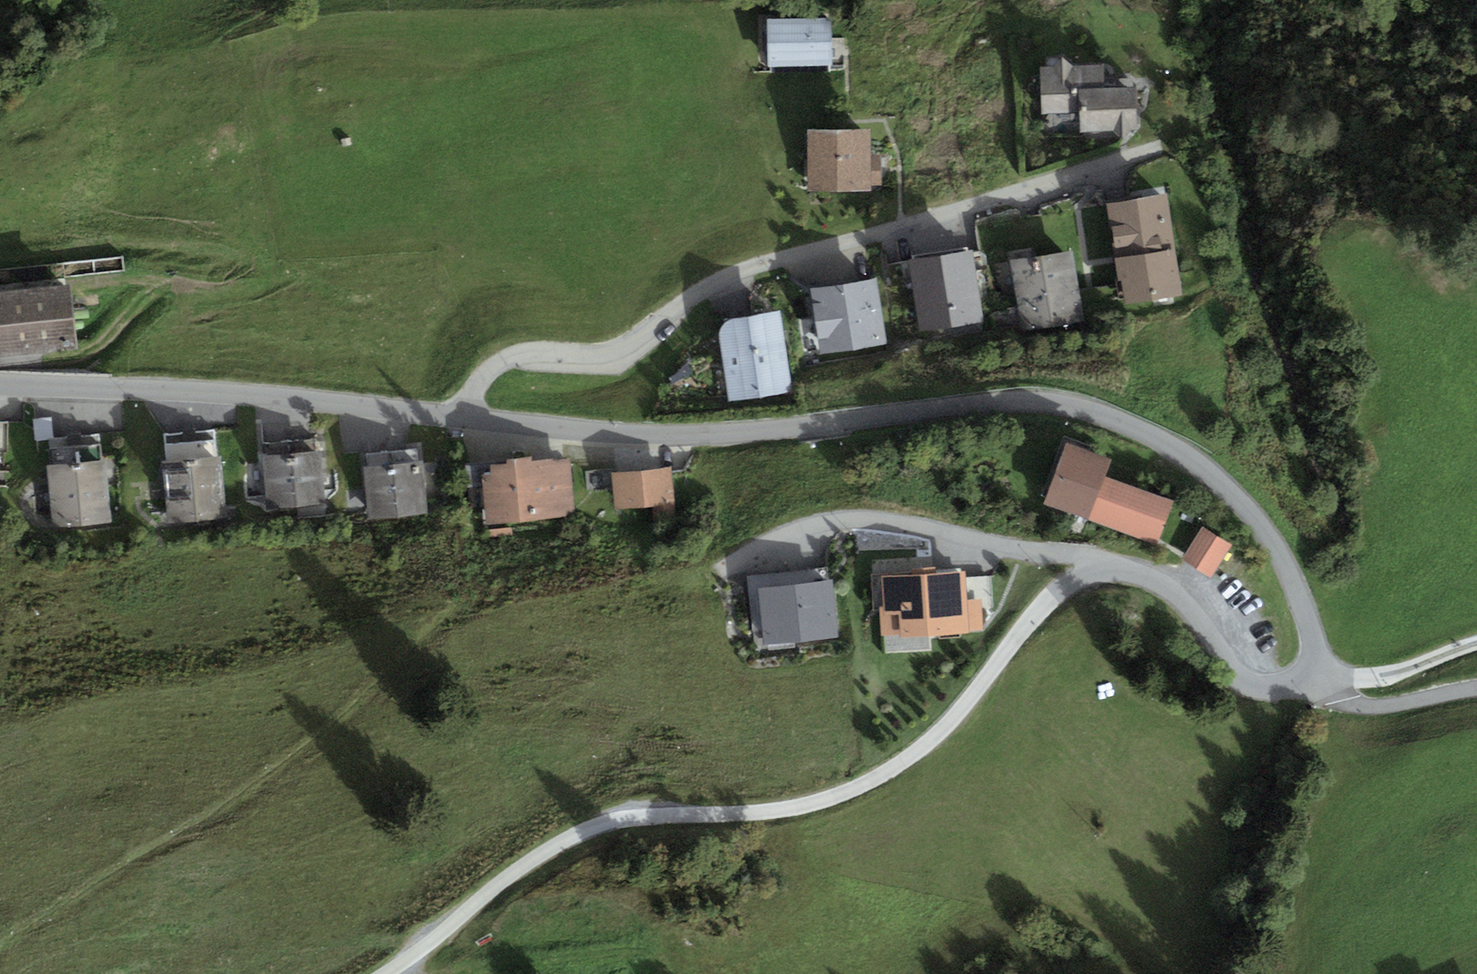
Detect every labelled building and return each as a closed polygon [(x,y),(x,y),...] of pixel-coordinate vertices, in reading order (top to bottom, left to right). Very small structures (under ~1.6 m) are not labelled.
[(830,17),(766,19),(768,62),(831,60),(830,17)] [(1052,67),(1041,67),(1042,113),(1081,111),(1081,131),(1113,130),(1121,139),(1131,130),(1140,129),(1138,84),(1104,86),(1103,64),(1071,65),(1063,56),(1052,67)] [(869,131),(810,131),(810,192),(870,192),(870,185),(882,185),(882,155),(869,155),(869,131)] [(1165,194),(1106,204),(1125,305),(1184,295),(1165,194)] [(970,249),(907,261),(920,334),(983,323),(970,249)] [(1073,251),(1013,262),(1017,284),(1026,335),(1086,325),(1084,313),(1073,251)] [(876,279),(811,290),(822,354),(887,344),(876,279)] [(0,294),(0,355),(77,345),(69,285),(0,294)] [(726,321),(719,332),(729,401),(791,392),(779,313),(726,321)] [(48,438),(53,437),(52,416),(32,418),(34,439),(48,438)] [(0,515),(1,450),(10,450),(10,422),(0,422),(0,515)] [(216,430),(165,434),(171,522),(222,518),(216,430)] [(53,437),(48,438),(56,527),(106,523),(98,433),(53,437)] [(321,438),(293,441),(298,506),(299,517),(327,515),(321,438)] [(298,506),(293,441),(263,442),(267,508),(298,506)] [(1112,460),(1067,444),(1045,503),(1158,543),(1173,501),(1106,477),(1112,460)] [(419,448),(391,451),(397,516),(425,514),(419,448)] [(391,451),(365,453),(371,518),(397,516),(391,451)] [(491,460),(462,463),(464,488),(469,488),(470,506),(486,505),(487,522),(573,513),(568,462),(551,464),(551,459),(533,461),(532,456),(507,459),(508,462),(492,464),(491,460)] [(670,467),(612,472),(615,510),(673,505),(670,467)] [(1196,568),(1217,535),(1203,526),(1182,559),(1196,568)] [(512,527),(485,530),(486,538),(513,535),(512,527)] [(1233,545),(1217,535),(1196,568),(1212,578),(1233,545)] [(829,566),(747,576),(756,647),(838,637),(829,566)] [(911,574),(872,577),(874,610),(880,610),(883,651),(929,649),(928,635),(985,632),(983,599),(966,600),(965,577),(964,571),(936,573),(935,567),(911,568),(911,574)] [(991,575),(965,577),(966,600),(983,599),(992,598),(991,575)]
